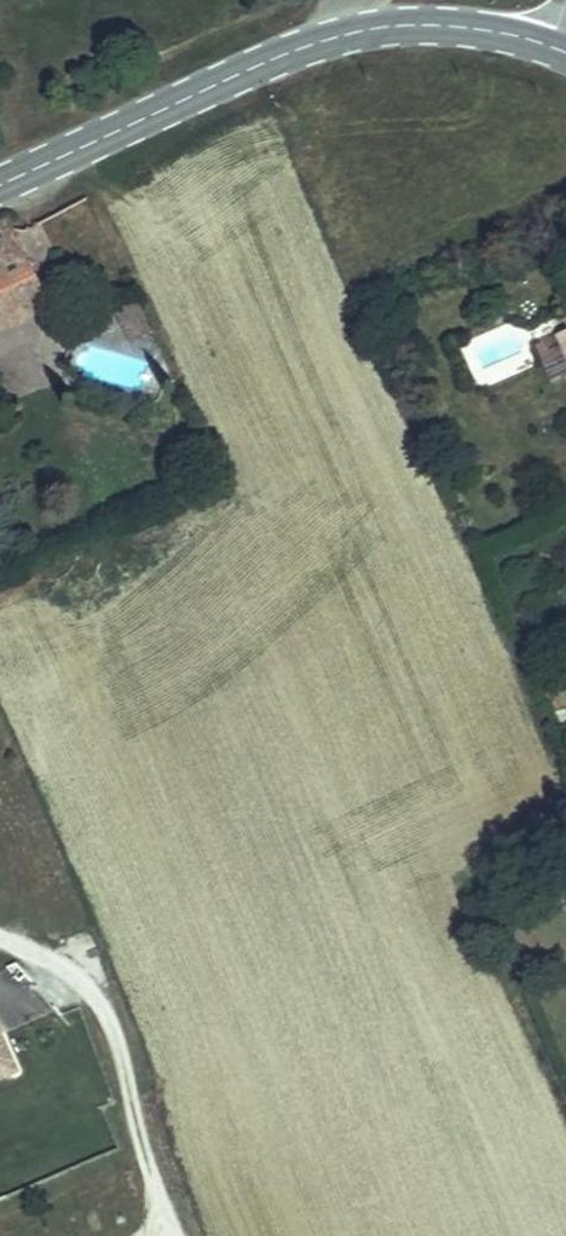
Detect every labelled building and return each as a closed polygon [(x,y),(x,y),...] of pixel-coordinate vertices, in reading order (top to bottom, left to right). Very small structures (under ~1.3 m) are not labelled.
[(556,312),(565,331),(551,338),(565,369),(565,307),(556,312)]
